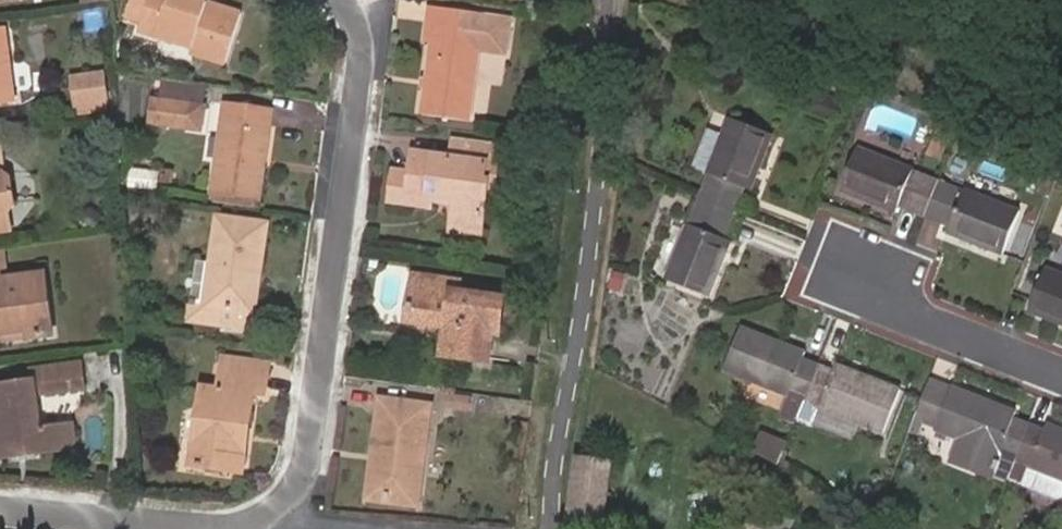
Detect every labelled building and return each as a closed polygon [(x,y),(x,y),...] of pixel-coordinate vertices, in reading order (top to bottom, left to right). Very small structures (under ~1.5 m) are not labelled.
[(126,16),(140,21),(138,28),(194,48),(193,54),(224,64),(241,15),(197,0),(131,0),(126,16)] [(429,7),(427,23),(425,41),(433,42),(428,78),(423,78),(422,86),(426,87),(422,116),(470,123),(480,51),(507,54),(512,18),(429,7)] [(103,11),(83,14),(85,26),(105,23),(103,11)] [(15,102),(6,29),(0,30),(0,104),(15,102)] [(108,103),(103,76),(72,80),(76,107),(108,103)] [(833,123),(840,104),(815,94),(808,113),(833,123)] [(154,99),(150,123),(201,130),(205,107),(154,99)] [(260,197),(274,111),(225,104),(212,189),(260,197)] [(709,173),(699,200),(735,214),(746,187),(752,190),(773,134),(731,118),(724,135),(709,129),(694,167),(709,173)] [(941,160),(953,126),(940,121),(928,156),(941,160)] [(0,142),(0,232),(11,231),(9,212),(15,204),(11,180),(4,175),(0,142)] [(485,165),(494,167),(498,148),(457,142),(453,160),(433,157),(432,163),(414,161),(412,173),(408,198),(430,201),(430,196),(458,200),(453,228),(477,231),(485,182),(482,182),(485,165)] [(926,216),(939,183),(912,172),(913,170),(857,148),(841,189),(898,212),(901,206),(926,216)] [(492,184),(494,167),(485,165),(482,182),(485,182),(492,184)] [(408,198),(412,173),(394,171),(390,195),(408,198)] [(963,192),(939,183),(926,216),(950,226),(948,232),(1004,253),(1020,212),(964,190),(963,192)] [(735,214),(699,200),(668,279),(710,295),(731,241),(725,239),(735,214)] [(247,265),(261,267),(268,222),(218,215),(204,306),(191,304),(188,319),(222,325),(225,308),(250,311),(255,281),(244,280),(247,265)] [(259,281),(261,267),(247,265),(244,280),(255,281),(259,281)] [(1046,268),(1029,311),(1061,324),(1061,274),(1046,268)] [(29,338),(53,335),(46,276),(7,281),(6,269),(0,270),(0,334),(29,331),(29,338)] [(445,354),(454,355),(487,359),(491,331),(498,332),(503,301),(456,293),(458,282),(417,276),(410,320),(437,323),(441,319),(443,322),(450,331),(445,354)] [(453,361),(454,355),(445,354),(450,331),(443,322),(438,358),(453,361)] [(806,396),(820,363),(804,357),(806,352),(743,327),(725,368),(788,394),(782,409),(799,415),(806,396)] [(29,338),(29,331),(0,334),(0,342),(29,338)] [(223,370),(269,376),(272,361),(225,355),(223,370)] [(806,396),(799,415),(814,421),(820,406),(884,431),(900,389),(836,364),(834,369),(820,363),(806,396)] [(48,454),(77,450),(74,426),(42,431),(37,395),(85,388),(81,364),(34,371),(35,381),(0,386),(0,452),(47,445),(48,454)] [(266,395),(269,376),(223,370),(219,388),(203,386),(195,437),(204,438),(200,466),(239,472),(245,426),(249,427),(254,393),(266,395)] [(994,470),(1009,476),(1029,425),(1015,419),(1017,413),(953,389),(951,392),(928,382),(914,419),(937,428),(936,431),(961,441),(952,462),(991,478),(994,470)] [(378,458),(373,495),(418,501),(430,408),(381,401),(374,457),(378,458)] [(1009,476),(1025,483),(1023,485),(1058,499),(1061,498),(1061,431),(1047,425),(1045,431),(1029,425),(1009,476)] [(243,472),(249,427),(245,426),(239,472),(243,472)] [(778,465),(787,443),(762,433),(754,452),(778,465)] [(190,465),(200,466),(204,438),(195,437),(190,465)] [(48,454),(47,445),(0,452),(0,461),(48,454)] [(565,528),(569,528),(607,528),(614,460),(574,456),(565,528)] [(368,494),(373,495),(378,458),(374,457),(368,494)] [(777,508),(754,498),(739,528),(790,528),(796,517),(777,508)]
